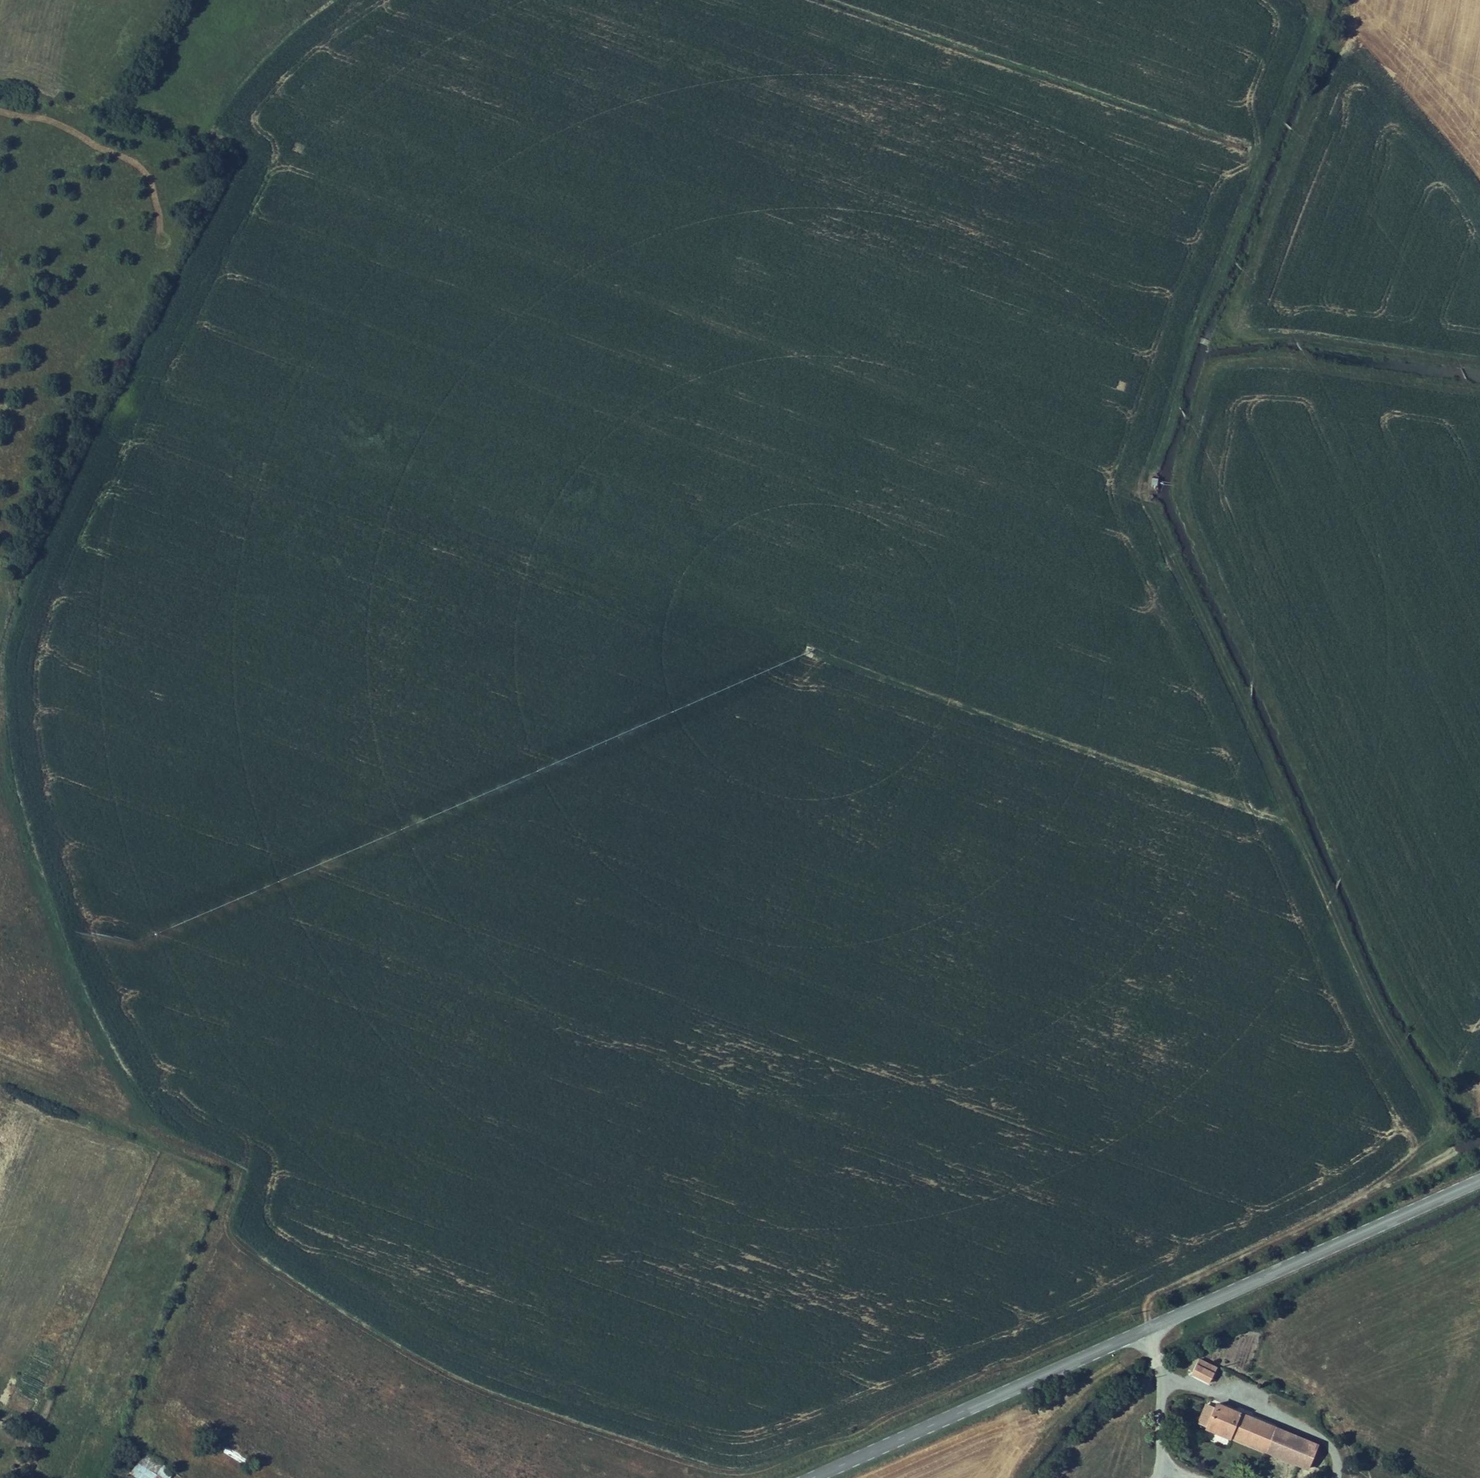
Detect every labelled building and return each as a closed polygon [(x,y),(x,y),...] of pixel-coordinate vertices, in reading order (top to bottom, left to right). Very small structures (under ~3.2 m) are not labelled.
[(1190,1351),(1182,1365),(1201,1374),(1209,1361),(1190,1351)] [(1207,1398),(1197,1422),(1297,1462),(1306,1439),(1238,1411),(1238,1408),(1232,1405),(1230,1407),(1207,1398)] [(173,1472),(162,1465),(156,1473),(138,1461),(129,1475),(134,1477),(170,1477),(173,1472)]
